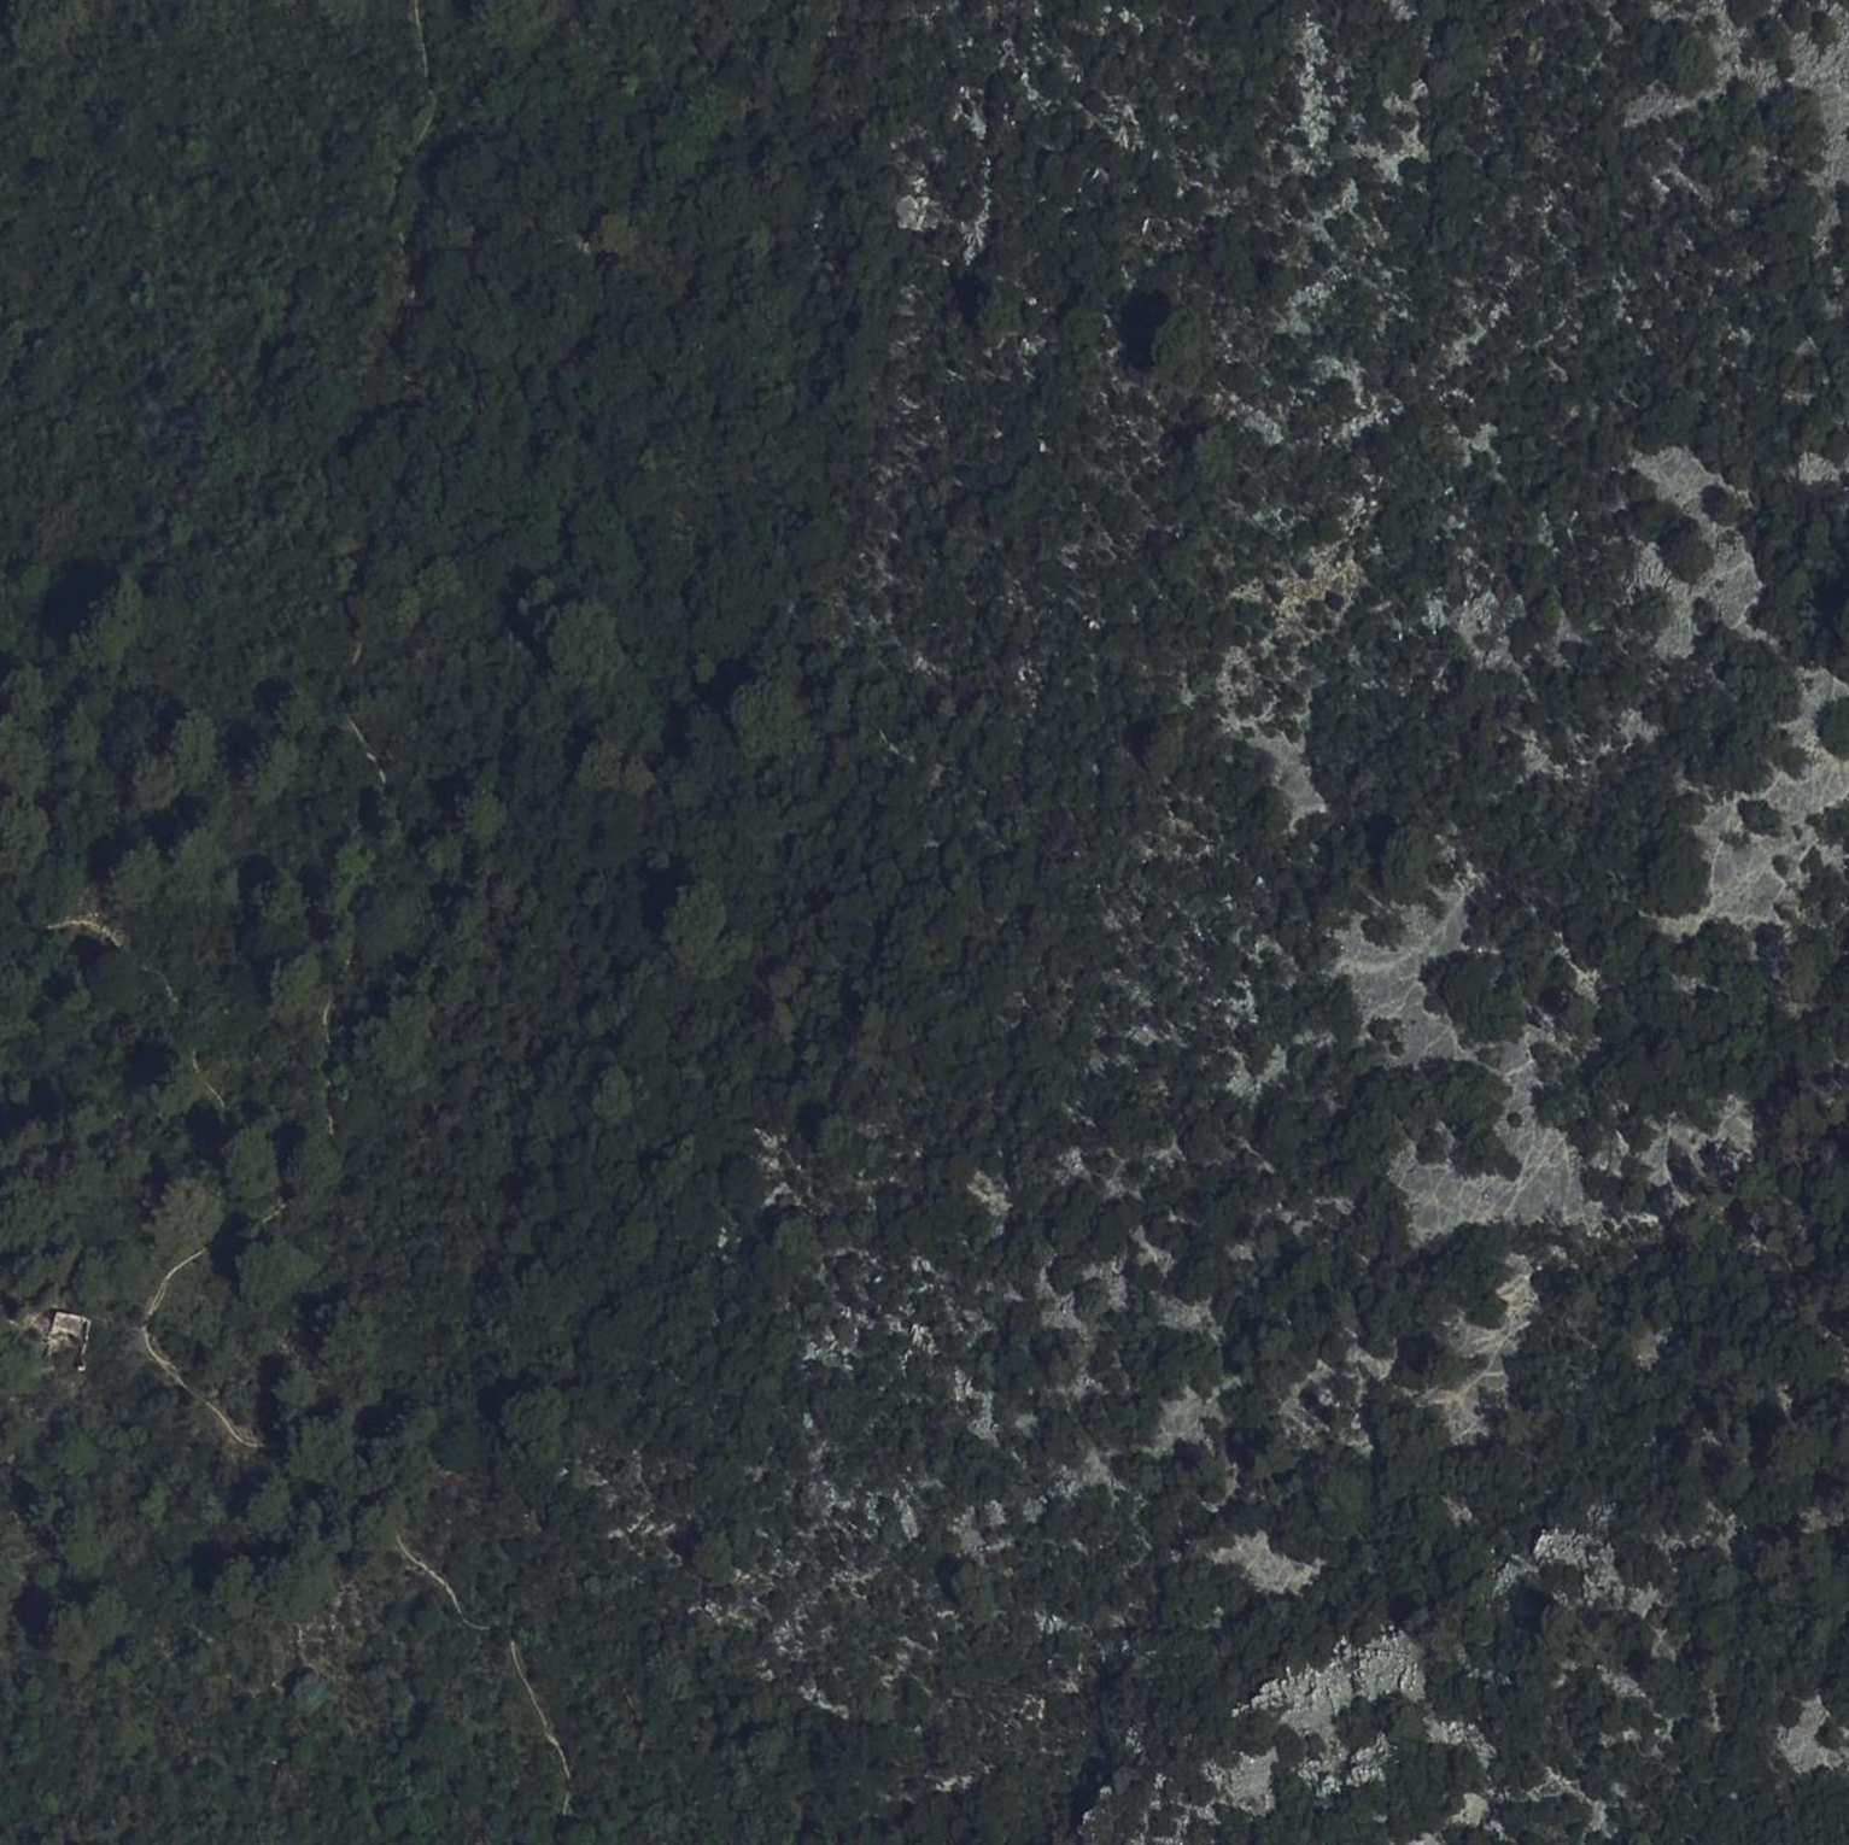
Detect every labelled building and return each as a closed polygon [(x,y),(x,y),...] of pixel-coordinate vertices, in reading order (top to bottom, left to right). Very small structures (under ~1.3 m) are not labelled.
[(48,1322),(44,1384),(84,1387),(87,1326),(48,1322)]
